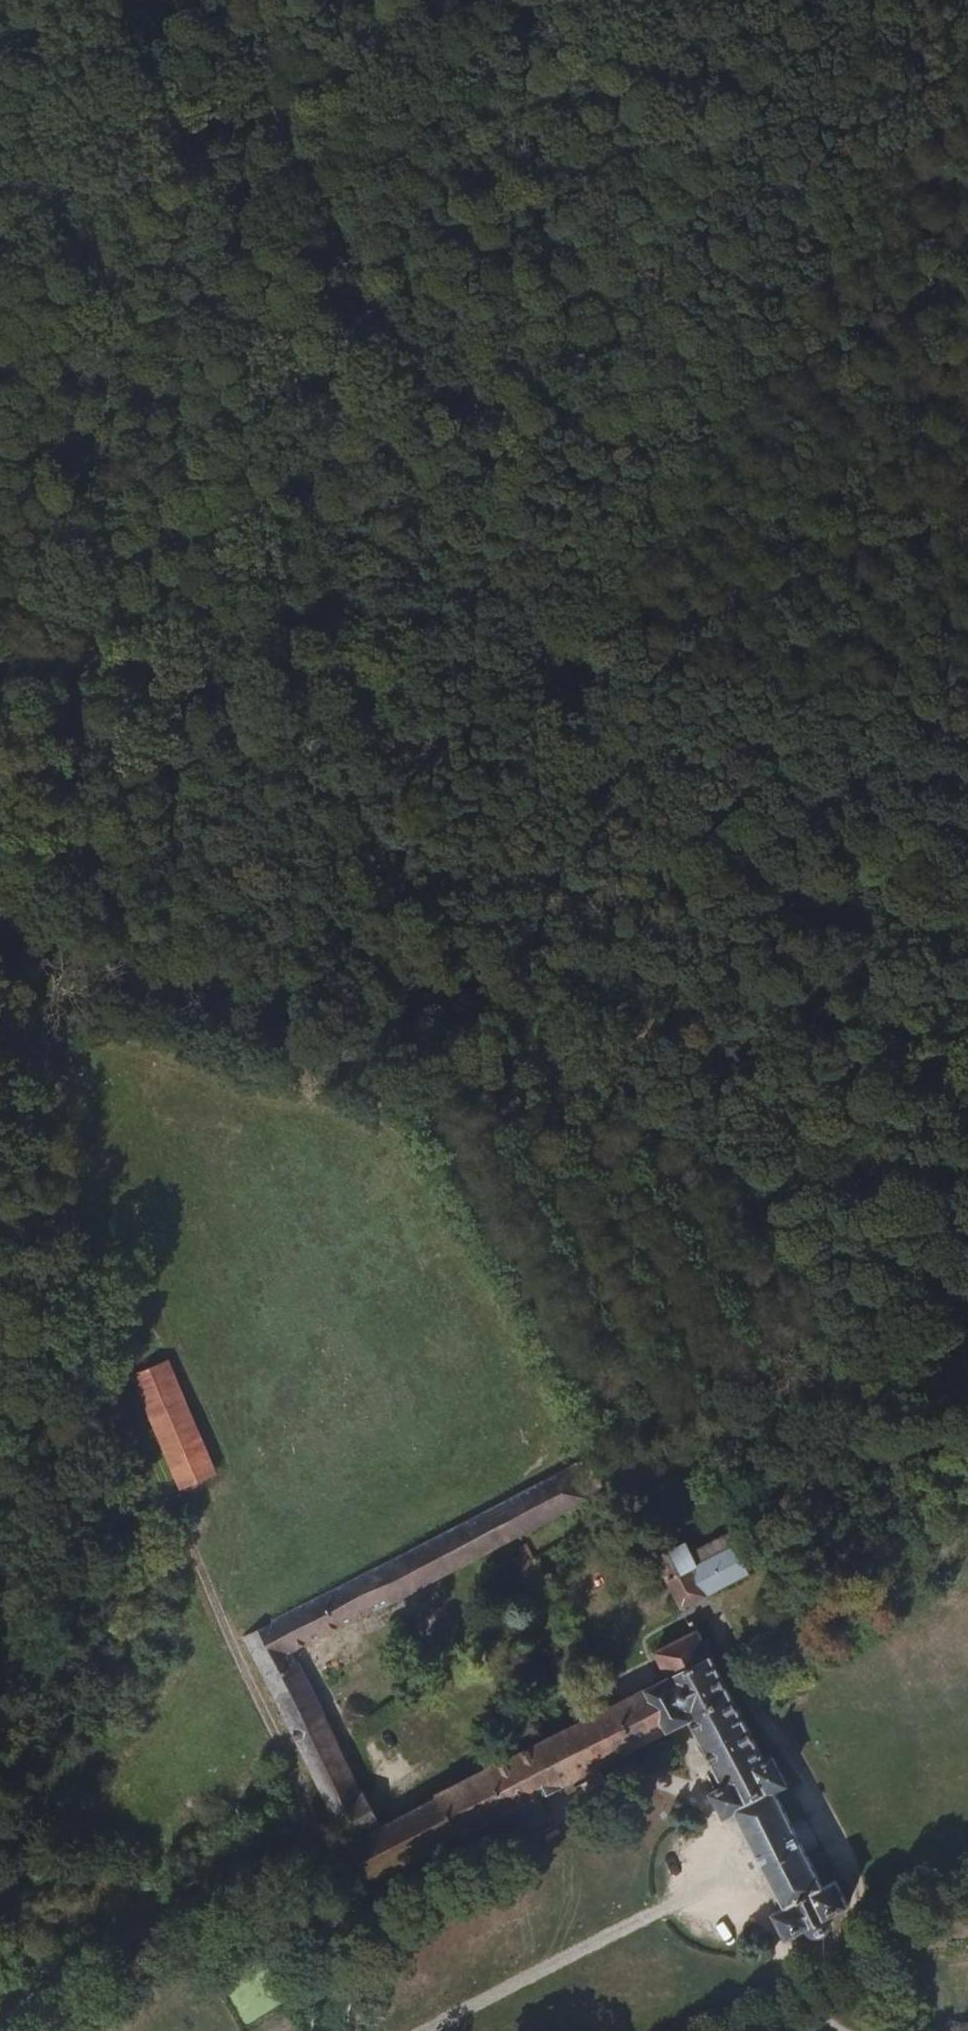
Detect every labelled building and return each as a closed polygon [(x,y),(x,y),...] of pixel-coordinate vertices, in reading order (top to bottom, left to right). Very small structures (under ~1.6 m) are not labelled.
[(225,1476),(172,1358),(131,1375),(179,1492),(225,1476)] [(599,1457),(518,1497),(236,1637),(323,1811),(360,1793),(290,1654),(510,1544),(522,1539),(617,1491),(599,1457)] [(680,1540),(665,1511),(640,1522),(656,1552),(680,1540)] [(686,1610),(755,1574),(737,1538),(668,1575),(686,1610)] [(510,1544),(517,1560),(506,1566),(524,1601),(535,1597),(537,1601),(552,1592),(538,1565),(530,1569),(521,1552),(527,1549),(522,1539),(510,1544)] [(637,1689),(662,1734),(684,1722),(717,1784),(706,1791),(724,1823),(736,1817),(786,1913),(774,1920),(789,1947),(813,1933),(818,1940),(841,1928),(838,1923),(859,1912),(844,1881),(829,1889),(780,1793),(791,1787),(776,1755),(764,1760),(695,1628),(649,1652),(660,1676),(637,1689)] [(662,1734),(637,1689),(512,1756),(504,1762),(484,1773),(476,1766),(458,1775),(462,1784),(333,1858),(338,1869),(353,1861),(369,1893),(662,1734)]
